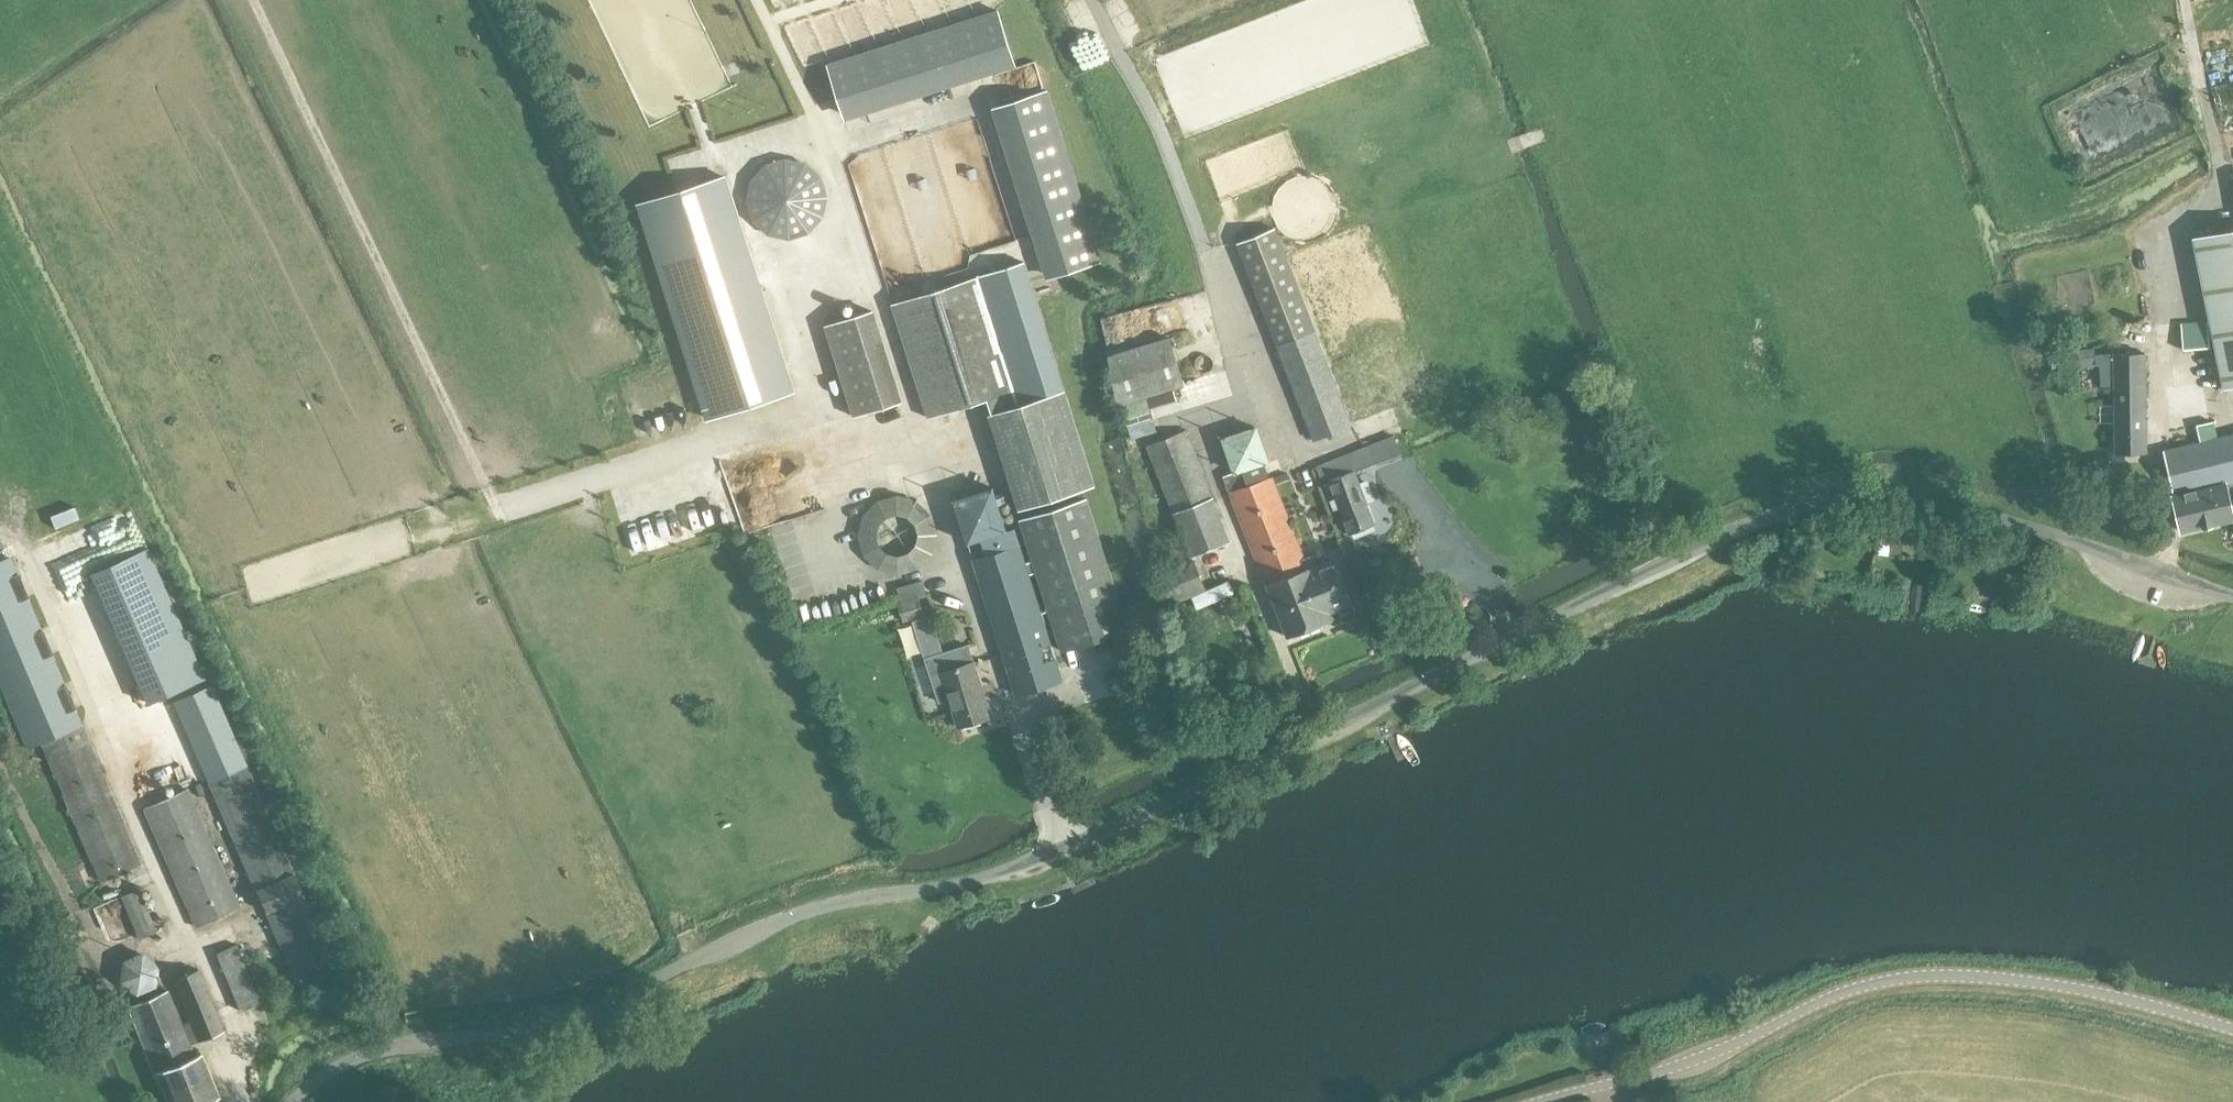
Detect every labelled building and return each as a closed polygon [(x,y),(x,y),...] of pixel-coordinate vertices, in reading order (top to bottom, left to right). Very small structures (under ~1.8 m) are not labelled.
[(998,10),(828,64),(844,114),(1014,60),(998,10)] [(1048,90),(997,106),(1051,276),(1102,260),(1089,219),(1048,90)] [(1019,238),(1032,234),(1019,190),(1005,194),(1019,238)] [(719,430),(810,405),(737,193),(645,221),(719,430)] [(1236,239),(1278,348),(1316,333),(1277,224),(1236,239)] [(2224,389),(2232,387),(2232,229),(2194,237),(2224,389)] [(979,277),(1016,393),(988,401),(991,412),(1063,390),(1022,263),(979,277)] [(979,277),(892,304),(928,418),(988,401),(1016,393),(979,277)] [(1144,305),(1103,316),(1110,342),(1162,327),(1160,323),(1150,326),(1144,305)] [(870,311),(824,326),(853,418),(900,403),(870,311)] [(2207,321),(2181,323),(2183,350),(2209,348),(2207,321)] [(1316,333),(1278,348),(1313,439),(1352,424),(1316,333)] [(1118,405),(1183,386),(1169,338),(1110,355),(1118,405)] [(2085,353),(2059,354),(2060,367),(2086,366),(2085,353)] [(2115,354),(2115,453),(2145,453),(2145,354),(2115,354)] [(1094,485),(1063,390),(991,412),(1022,508),(1094,485)] [(2161,451),(2171,496),(2211,487),(2225,483),(2232,481),(2232,435),(2217,438),(2213,421),(2197,425),(2201,442),(2161,451)] [(1257,426),(1221,438),(1233,474),(1269,462),(1257,426)] [(1148,445),(1173,510),(1212,495),(1186,430),(1148,445)] [(1375,525),(1348,455),(1325,464),(1331,480),(1329,480),(1350,535),(1375,525)] [(1229,492),(1268,585),(1311,567),(1272,476),(1229,492)] [(2171,496),(2179,531),(2232,518),(2225,483),(2211,487),(2171,496)] [(993,488),(954,500),(966,539),(1006,527),(993,488)] [(858,558),(926,576),(944,509),(875,491),(858,558)] [(1173,510),(1191,554),(1229,539),(1212,495),(1173,510)] [(1019,519),(1061,651),(1127,628),(1086,496),(1019,519)] [(1006,527),(966,539),(1015,694),(1062,680),(1017,540),(1010,542),(1006,527)] [(148,546),(90,571),(147,702),(205,677),(148,546)] [(28,747),(42,741),(81,725),(10,556),(0,561),(0,682),(28,747)] [(1193,558),(1161,570),(1173,601),(1205,588),(1193,558)] [(1317,565),(1311,567),(1268,585),(1289,636),(1333,618),(1331,613),(1353,604),(1334,558),(1317,565)] [(919,595),(897,602),(904,621),(925,614),(919,595)] [(969,643),(927,656),(941,699),(952,696),(961,724),(992,714),(969,643)] [(209,683),(174,699),(177,708),(206,779),(296,983),(334,966),(245,762),(213,693),(209,683)] [(81,725),(42,741),(101,881),(140,865),(81,725)] [(197,925),(237,907),(185,789),(145,807),(197,925)] [(127,904),(139,935),(157,928),(142,887),(102,902),(105,912),(127,904)] [(277,944),(265,949),(271,960),(282,955),(277,944)] [(217,954),(239,1009),(258,1001),(236,947),(217,954)] [(140,950),(123,957),(121,974),(135,987),(151,980),(152,962),(140,950)] [(248,963),(253,974),(262,971),(257,959),(248,963)] [(197,970),(174,980),(191,1021),(198,1037),(221,1027),(197,970)] [(194,1055),(181,1025),(166,990),(129,1005),(157,1070),(194,1055)] [(168,1101),(205,1101),(220,1096),(201,1051),(194,1055),(157,1070),(155,1071),(168,1101)]
